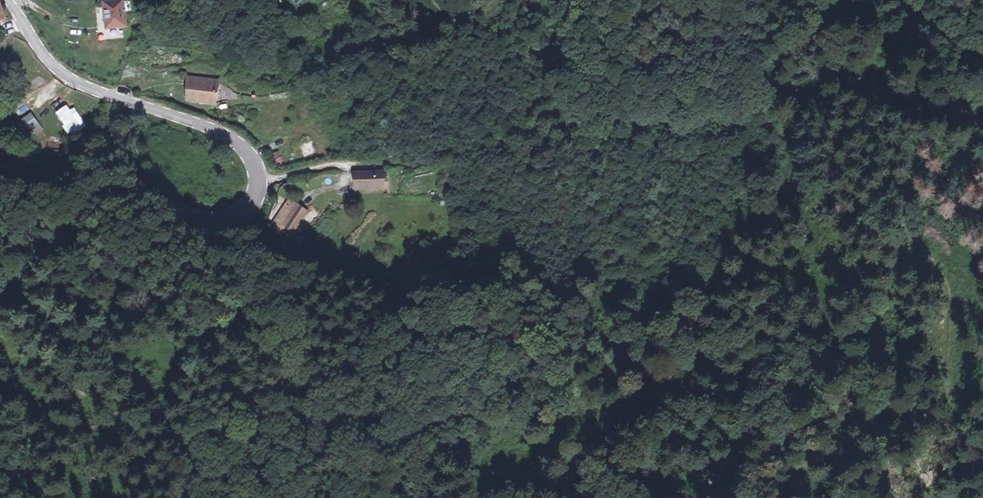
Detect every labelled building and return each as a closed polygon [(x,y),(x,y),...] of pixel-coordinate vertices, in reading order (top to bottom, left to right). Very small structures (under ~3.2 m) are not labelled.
[(134,0),(113,0),(117,23),(137,21),(134,0)] [(229,92),(219,89),(215,96),(200,94),(198,107),(224,113),(229,92)] [(65,124),(64,125),(69,132),(72,130),(75,133),(83,126),(66,106),(58,113),(65,124)] [(38,121),(31,112),(19,121),(25,130),(38,121)] [(19,134),(25,130),(19,121),(13,126),(19,134)] [(38,121),(25,130),(30,136),(42,126),(38,121)] [(281,156),(273,160),(277,167),(285,163),(281,156)] [(398,173),(370,173),(370,191),(398,190),(398,173)] [(321,211),(328,205),(321,198),(315,204),(321,211)] [(317,210),(307,203),(303,208),(295,202),(288,211),(296,218),(294,221),(303,228),(317,210)] [(296,218),(288,211),(284,216),(291,226),(299,233),(303,228),(294,221),(296,218)]
